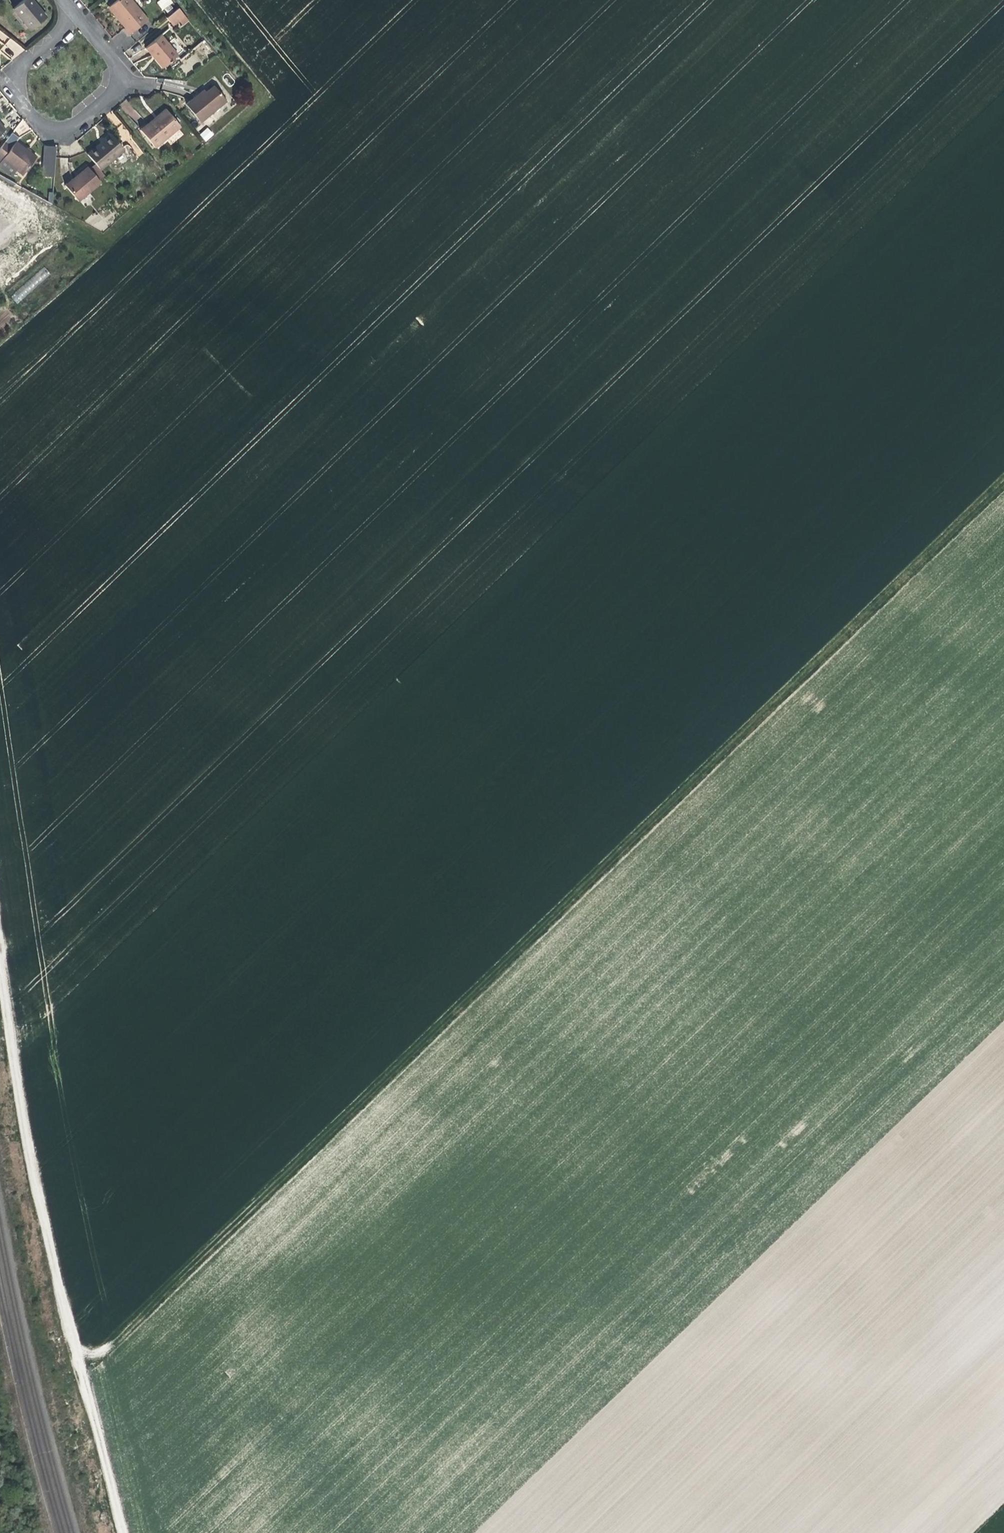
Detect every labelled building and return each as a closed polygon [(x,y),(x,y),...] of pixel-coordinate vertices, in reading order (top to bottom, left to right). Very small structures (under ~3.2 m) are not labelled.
[(11,8),(27,27),(43,14),(35,4),(31,0),(21,0),(11,8)] [(110,7),(118,15),(115,19),(120,24),(118,26),(126,34),(144,18),(128,0),(118,0),(110,7)] [(157,2),(164,12),(175,4),(172,0),(159,0),(157,2)] [(175,6),(163,16),(170,24),(177,18),(182,14),(175,6)] [(110,7),(107,10),(111,15),(115,19),(118,15),(110,7)] [(182,14),(177,18),(180,22),(185,18),(182,14)] [(157,34),(142,46),(148,54),(151,52),(161,64),(172,54),(157,34)] [(12,60),(23,50),(12,38),(1,48),(12,60)] [(151,52),(148,54),(153,59),(158,66),(161,64),(151,52)] [(164,81),(162,89),(177,92),(178,84),(164,81)] [(197,94),(184,105),(198,123),(225,101),(214,87),(200,97),(197,94)] [(151,118),(147,121),(149,123),(164,110),(162,108),(151,118)] [(147,121),(138,130),(153,146),(177,125),(164,110),(149,123),(147,121)] [(116,126),(120,122),(111,112),(107,116),(116,126)] [(13,129),(20,136),(29,127),(23,120),(13,129)] [(207,127),(199,134),(206,142),(214,134),(207,127)] [(0,144),(0,158),(20,175),(34,157),(20,145),(16,143),(20,138),(11,131),(0,144)] [(102,136),(97,139),(99,142),(109,134),(107,131),(102,136)] [(97,139),(84,151),(97,168),(121,148),(109,134),(99,142),(97,139)] [(43,144),(42,165),(53,166),(54,149),(55,145),(43,144)] [(77,175),(65,185),(77,200),(99,181),(87,166),(77,175)]
